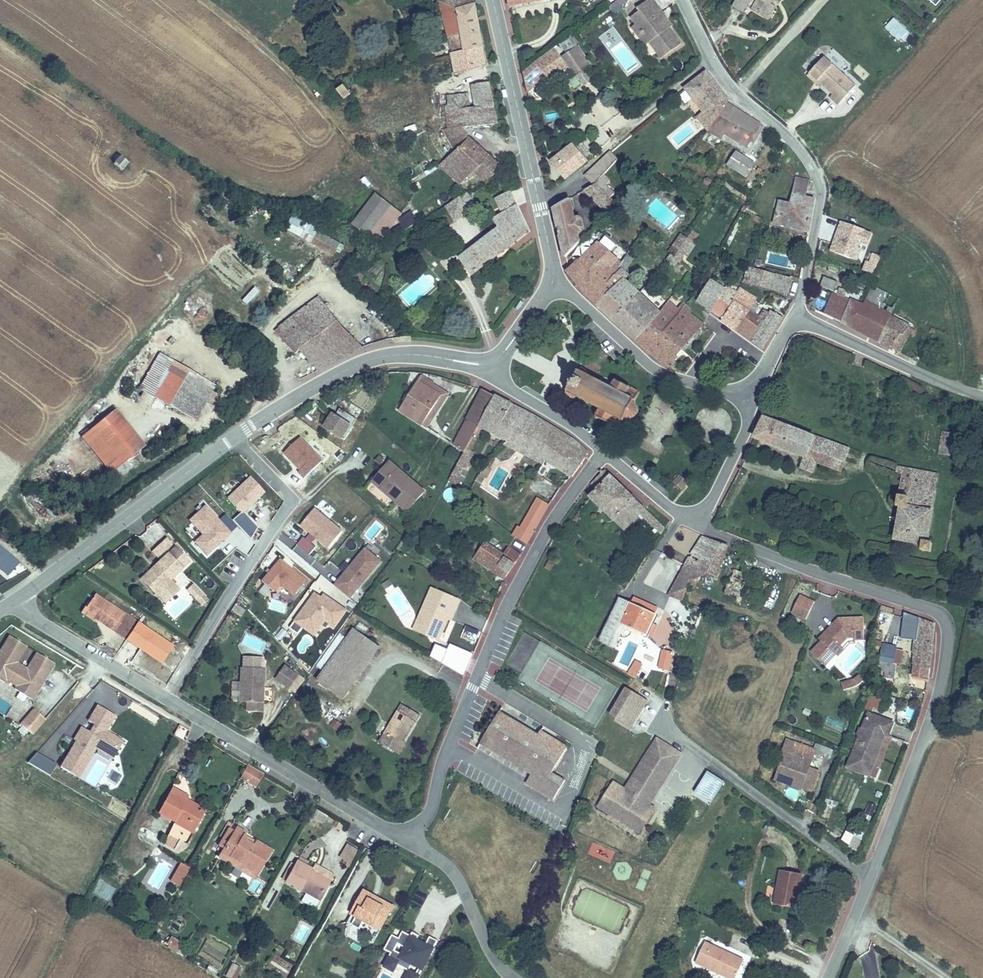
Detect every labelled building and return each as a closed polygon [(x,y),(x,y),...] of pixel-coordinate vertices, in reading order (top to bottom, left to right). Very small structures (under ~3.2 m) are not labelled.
[(454,47),(472,43),(470,27),(486,22),(482,0),(446,0),(454,47)] [(631,15),(636,22),(650,40),(657,49),(662,55),(682,40),(670,25),(659,12),(662,9),(655,0),(644,0),(638,5),(640,8),(631,15)] [(736,5),(746,10),(751,0),(738,0),(736,5)] [(776,4),(771,2),(772,0),(757,0),(759,1),(755,9),(770,16),(776,4)] [(578,13),(574,8),(568,13),(572,18),(578,13)] [(673,22),(662,9),(659,12),(670,25),(673,22)] [(899,40),(908,29),(893,17),(884,28),(899,40)] [(472,43),(454,47),(454,48),(455,53),(457,63),(493,57),(486,22),(470,27),(472,43)] [(650,40),(636,22),(632,25),(644,40),(650,40)] [(590,61),(576,43),(562,53),(576,72),(590,61)] [(531,88),(568,66),(556,47),(520,69),(531,88)] [(826,56),(811,71),(824,84),(834,94),(831,96),(839,104),(857,86),(826,56)] [(696,114),(706,131),(723,101),(724,99),(723,98),(708,70),(686,89),(698,110),(696,114)] [(811,71),(809,74),(821,86),(824,84),(811,71)] [(479,74),(483,102),(501,100),(496,72),(479,74)] [(348,82),(341,87),(343,90),(346,94),(353,89),(348,82)] [(450,87),(451,98),(452,106),(459,105),(478,103),(474,84),(450,87)] [(447,117),(448,123),(449,122),(461,120),(459,105),(452,106),(451,98),(446,98),(447,117)] [(459,105),(461,120),(503,115),(501,100),(483,102),(478,103),(459,105)] [(706,131),(718,141),(724,131),(726,126),(735,108),(723,101),(706,131)] [(756,119),(735,108),(726,126),(735,131),(747,137),(756,119)] [(438,117),(439,126),(448,123),(447,117),(438,117)] [(756,119),(747,137),(752,140),(761,122),(756,119)] [(439,126),(437,127),(442,133),(446,131),(455,143),(471,129),(470,128),(461,120),(449,122),(448,123),(439,126)] [(735,131),(726,126),(724,131),(733,135),(735,131)] [(455,143),(440,156),(466,175),(480,162),(494,149),(471,129),(455,143)] [(735,131),(733,135),(745,142),(747,137),(735,131)] [(559,171),(583,152),(568,135),(545,154),(559,171)] [(600,175),(601,176),(625,158),(613,147),(591,164),(600,175)] [(494,149),(480,162),(492,171),(506,162),(507,161),(494,149)] [(735,149),(726,165),(746,176),(755,161),(735,149)] [(119,153),(113,161),(122,168),(128,160),(119,153)] [(644,172),(634,165),(630,171),(638,179),(644,172)] [(380,170),(377,175),(386,181),(389,176),(380,170)] [(600,175),(588,181),(614,206),(622,197),(601,176),(600,175)] [(791,194),(805,197),(809,180),(795,177),(791,194)] [(497,212),(502,219),(514,237),(534,221),(516,183),(502,190),(510,204),(497,212)] [(422,206),(407,187),(391,200),(408,220),(422,206)] [(475,200),(468,189),(445,204),(454,219),(469,210),(466,205),(475,200)] [(791,194),(788,204),(787,209),(778,207),(774,223),(806,230),(813,199),(805,197),(791,194)] [(574,223),(567,198),(552,205),(565,254),(566,258),(580,244),(578,239),(584,237),(581,222),(574,223)] [(335,253),(341,238),(290,216),(283,231),(335,253)] [(514,237),(502,219),(463,252),(477,267),(514,237)] [(866,251),(872,229),(839,220),(830,251),(858,259),(860,250),(866,251)] [(610,230),(599,241),(622,260),(639,240),(633,236),(627,244),(610,230)] [(667,251),(682,262),(696,242),(681,232),(667,251)] [(622,260),(599,241),(572,269),(585,290),(588,293),(592,298),(600,304),(618,282),(621,278),(615,273),(619,267),(618,265),(622,260)] [(864,258),(867,244),(862,243),(859,257),(864,258)] [(874,273),(878,254),(869,252),(865,271),(874,273)] [(790,274),(752,266),(746,279),(787,288),(790,274)] [(626,272),(619,267),(615,273),(621,278),(626,272)] [(839,276),(826,271),(823,278),(835,283),(839,276)] [(724,288),(726,283),(712,276),(701,298),(715,309),(724,288)] [(623,287),(618,282),(600,304),(614,317),(638,291),(628,282),(623,287)] [(842,282),(839,287),(844,289),(847,291),(849,285),(842,282)] [(726,283),(724,288),(739,295),(742,289),(734,283),(731,286),(726,283)] [(240,298),(245,304),(259,291),(254,285),(240,298)] [(849,285),(847,291),(856,295),(859,296),(861,290),(849,285)] [(833,291),(841,294),(844,289),(839,287),(835,286),(833,291)] [(356,348),(364,346),(347,322),(327,287),(288,319),(306,344),(323,365),(334,358),(345,352),(356,348)] [(724,288),(715,309),(728,320),(739,295),(724,288)] [(756,298),(742,289),(739,295),(728,320),(742,331),(749,315),(752,307),(754,302),(756,298)] [(841,294),(832,310),(846,318),(856,295),(847,291),(844,289),(841,294)] [(638,291),(614,317),(636,337),(654,315),(658,310),(638,291)] [(859,296),(856,295),(846,318),(848,320),(860,325),(869,301),(866,299),(863,298),(859,296)] [(868,295),(866,299),(869,301),(860,325),(901,343),(904,344),(911,330),(918,314),(909,311),(906,318),(892,311),(894,309),(868,295)] [(667,364),(679,349),(662,334),(682,312),(668,298),(661,306),(668,313),(661,322),(654,315),(636,337),(665,363),(667,364)] [(654,315),(661,322),(668,313),(661,306),(658,310),(654,315)] [(764,315),(752,307),(749,315),(760,321),(764,315)] [(683,318),(689,311),(685,308),(682,312),(662,334),(679,349),(697,329),(687,322),(683,318)] [(203,323),(207,314),(199,309),(194,318),(203,323)] [(764,315),(760,321),(749,337),(753,340),(771,312),(768,310),(764,315)] [(693,315),(689,311),(683,318),(687,322),(693,315)] [(781,319),(771,312),(753,340),(763,348),(764,346),(781,319)] [(760,321),(749,315),(742,331),(749,337),(760,321)] [(306,344),(288,319),(280,324),(299,349),(306,344)] [(142,386),(186,411),(204,378),(160,353),(142,386)] [(612,386),(588,373),(589,370),(581,365),(576,374),(574,373),(569,381),(572,382),(566,392),(576,397),(578,394),(601,407),(595,418),(620,431),(628,416),(632,416),(635,415),(636,412),(637,409),(636,406),(634,404),(642,389),(619,376),(612,386)] [(451,392),(423,373),(419,379),(441,393),(423,421),(429,425),(451,392)] [(204,378),(186,411),(196,416),(214,384),(204,378)] [(401,406),(423,421),(441,393),(419,379),(401,406)] [(483,418),(497,393),(482,388),(471,413),(483,418)] [(497,393),(483,418),(493,423),(501,431),(528,447),(546,419),(497,393)] [(114,407),(81,434),(110,469),(143,443),(114,407)] [(331,420),(328,418),(323,426),(342,437),(351,423),(353,424),(357,417),(339,407),(335,413),(331,420)] [(764,416),(755,435),(805,455),(814,434),(764,416)] [(961,419),(950,417),(947,441),(957,443),(961,419)] [(577,437),(546,419),(528,447),(569,472),(578,464),(573,459),(586,446),(577,437)] [(849,445),(814,434),(805,455),(819,460),(842,469),(849,445)] [(328,461),(302,435),(286,450),(307,471),(305,473),(311,479),(328,461)] [(471,441),(462,457),(471,463),(478,467),(487,451),(471,441)] [(588,450),(586,446),(573,459),(578,464),(588,450)] [(819,460),(805,455),(798,471),(811,477),(819,460)] [(462,457),(458,465),(467,471),(471,463),(462,457)] [(374,478),(410,508),(424,491),(389,461),(374,478)] [(467,471),(458,465),(426,521),(435,527),(467,471)] [(668,528),(603,465),(588,481),(597,492),(593,497),(629,533),(643,518),(663,537),(668,528)] [(685,467),(680,473),(687,478),(692,472),(685,467)] [(939,477),(907,467),(896,534),(920,539),(920,544),(928,545),(930,536),(926,535),(933,486),(938,487),(939,477)] [(255,476),(231,499),(245,513),(269,490),(255,476)] [(528,540),(553,495),(542,489),(526,518),(523,516),(514,532),(528,540)] [(315,505),(301,521),(328,544),(342,527),(315,505)] [(202,546),(214,559),(241,534),(219,510),(204,525),(213,535),(202,546)] [(304,533),(297,541),(309,550),(315,542),(304,533)] [(704,534),(687,565),(695,570),(683,598),(705,608),(729,545),(704,534)] [(485,542),(475,557),(504,578),(521,554),(508,546),(503,554),(485,542)] [(192,561),(179,546),(171,553),(185,568),(192,561)] [(387,562),(369,548),(339,585),(356,599),(387,562)] [(171,553),(171,552),(159,563),(161,566),(146,579),(158,593),(185,568),(171,553)] [(292,598),(308,579),(281,557),(259,584),(272,595),(278,587),(292,598)] [(161,566),(159,563),(144,577),(146,579),(161,566)] [(695,570),(687,565),(672,592),(683,598),(695,570)] [(742,599),(752,574),(738,568),(732,583),(730,582),(726,593),(742,599)] [(765,608),(775,583),(752,574),(742,599),(765,608)] [(208,580),(204,586),(216,593),(220,587),(208,580)] [(396,586),(393,581),(385,585),(388,590),(396,586)] [(196,582),(188,589),(203,606),(211,599),(196,582)] [(433,588),(419,622),(428,626),(433,638),(440,641),(454,608),(451,607),(455,597),(433,588)] [(95,593),(86,607),(98,616),(96,619),(123,638),(135,621),(95,593)] [(346,607),(327,593),(323,599),(316,594),(293,626),(301,632),(304,627),(323,640),(346,607)] [(800,593),(792,611),(806,618),(814,601),(800,593)] [(620,596),(598,639),(614,647),(618,640),(623,625),(632,602),(620,596)] [(639,601),(637,605),(653,614),(654,614),(657,610),(639,601)] [(632,602),(623,625),(640,633),(644,623),(648,625),(653,614),(637,605),(632,602)] [(229,611),(241,617),(245,608),(233,603),(229,611)] [(92,617),(96,619),(98,616),(86,607),(82,605),(77,612),(89,620),(92,617)] [(644,623),(640,633),(646,637),(648,634),(652,623),(656,615),(654,614),(653,614),(648,625),(644,623)] [(913,654),(913,675),(928,677),(934,622),(918,616),(917,625),(913,654)] [(810,655),(826,668),(836,656),(830,651),(836,645),(839,647),(846,639),(853,638),(853,641),(863,640),(861,617),(836,619),(828,629),(831,631),(820,643),(810,655)] [(428,626),(419,622),(415,630),(433,638),(428,626)] [(652,623),(648,634),(653,637),(658,626),(652,623)] [(474,643),(479,632),(465,626),(460,638),(474,643)] [(828,629),(818,641),(820,643),(831,631),(828,629)] [(354,630),(319,683),(341,698),(345,701),(381,647),(354,630)] [(785,633),(779,630),(773,642),(779,645),(785,633)] [(55,660),(40,651),(26,674),(15,667),(28,644),(10,634),(0,652),(0,677),(6,681),(9,677),(21,684),(18,688),(34,697),(55,660)] [(836,656),(838,657),(848,645),(854,644),(853,641),(853,638),(846,639),(839,647),(836,645),(830,651),(836,656)] [(884,642),(881,656),(895,658),(896,651),(898,645),(884,642)] [(463,677),(473,654),(449,644),(446,649),(434,644),(427,654),(463,677)] [(664,659),(662,668),(668,670),(672,652),(662,650),(660,658),(664,659)] [(895,658),(881,656),(879,668),(886,669),(885,675),(896,677),(899,662),(896,662),(894,661),(895,658)] [(636,678),(643,663),(634,659),(627,674),(636,678)] [(248,711),(264,712),(266,668),(243,667),(242,682),(245,682),(244,686),(242,688),(241,696),(246,702),(249,702),(248,711)] [(290,690),(299,676),(286,667),(277,681),(290,690)] [(858,673),(840,680),(843,689),(862,683),(858,673)] [(319,683),(315,688),(338,703),(341,698),(319,683)] [(614,716),(635,729),(650,702),(629,690),(614,716)] [(879,694),(871,691),(866,706),(874,709),(879,694)] [(91,727),(90,727),(82,739),(79,737),(79,738),(64,764),(78,773),(82,765),(86,767),(97,747),(102,746),(116,754),(122,744),(116,740),(120,734),(108,727),(117,712),(100,701),(91,717),(95,720),(91,727)] [(380,740),(394,749),(400,738),(403,732),(408,735),(419,716),(400,705),(380,740)] [(35,731),(48,717),(37,707),(25,722),(35,731)] [(893,719),(868,711),(849,765),(877,775),(881,765),(874,763),(885,731),(889,732),(893,719)] [(487,743),(487,747),(531,772),(527,780),(552,795),(563,777),(552,771),(567,744),(541,729),(539,733),(505,714),(501,720),(497,717),(483,741),(487,743)] [(885,731),(874,763),(881,765),(896,720),(893,719),(889,732),(885,731)] [(82,739),(90,727),(84,723),(77,736),(79,738),(79,737),(82,739)] [(122,744),(126,737),(120,734),(116,740),(122,744)] [(625,787),(614,780),(598,803),(638,829),(653,806),(648,802),(636,795),(650,773),(662,781),(681,752),(658,737),(639,766),(644,770),(631,791),(625,787)] [(400,738),(394,749),(401,752),(407,742),(400,738)] [(788,740),(782,761),(784,761),(777,782),(803,790),(809,772),(814,756),(809,755),(811,747),(788,740)] [(815,753),(831,758),(834,750),(818,744),(815,753)] [(35,751),(28,763),(49,775),(56,763),(35,751)] [(246,762),(239,775),(256,785),(264,773),(246,762)] [(644,770),(639,766),(625,787),(631,791),(644,770)] [(704,770),(693,796),(713,804),(723,778),(704,770)] [(116,785),(121,775),(113,771),(108,781),(116,785)] [(820,775),(809,772),(803,790),(814,793),(820,775)] [(648,802),(662,781),(650,773),(636,795),(648,802)] [(185,803),(168,794),(158,815),(176,824),(178,821),(195,830),(204,813),(185,803)] [(187,800),(185,803),(204,813),(206,810),(187,800)] [(178,821),(176,824),(193,833),(195,830),(178,821)] [(836,836),(849,843),(854,833),(841,827),(836,836)] [(269,851),(252,841),(250,844),(244,841),(242,836),(241,835),(234,831),(221,854),(228,858),(229,856),(233,859),(237,858),(244,863),(242,866),(252,872),(256,864),(260,866),(269,851)] [(250,844),(252,841),(242,836),(244,841),(250,844)] [(253,839),(252,841),(269,851),(270,849),(253,839)] [(350,865),(360,849),(348,843),(339,859),(350,865)] [(229,856),(228,858),(242,866),(244,863),(237,858),(233,859),(229,856)] [(297,859),(294,864),(304,869),(307,864),(297,859)] [(179,888),(188,866),(177,861),(168,883),(179,888)] [(256,864),(252,872),(256,874),(260,866),(256,864)] [(304,869),(294,864),(286,879),(321,897),(329,881),(323,878),(325,873),(317,869),(313,877),(309,875),(310,872),(304,869)] [(775,901),(796,904),(800,884),(803,868),(781,864),(775,901)] [(800,884),(796,904),(802,905),(806,885),(800,884)] [(362,890),(360,895),(374,902),(376,897),(362,890)] [(599,921),(615,928),(621,912),(627,914),(630,908),(598,894),(595,902),(588,899),(586,903),(603,911),(599,921)] [(392,905),(376,897),(374,902),(360,895),(355,905),(359,907),(355,915),(373,924),(375,920),(383,924),(392,905)] [(297,938),(304,940),(308,927),(302,925),(297,938)] [(382,965),(405,974),(403,977),(420,977),(436,938),(429,936),(427,940),(402,930),(399,937),(391,933),(384,949),(388,951),(382,965)] [(175,952),(182,942),(171,935),(165,945),(175,952)] [(742,960),(706,943),(698,961),(734,977),(742,960)] [(278,955),(272,965),(290,975),(296,965),(278,955)] [(224,975),(228,977),(235,977),(242,967),(232,961),(224,975)] [(206,971),(216,974),(218,967),(207,965),(206,971)]
